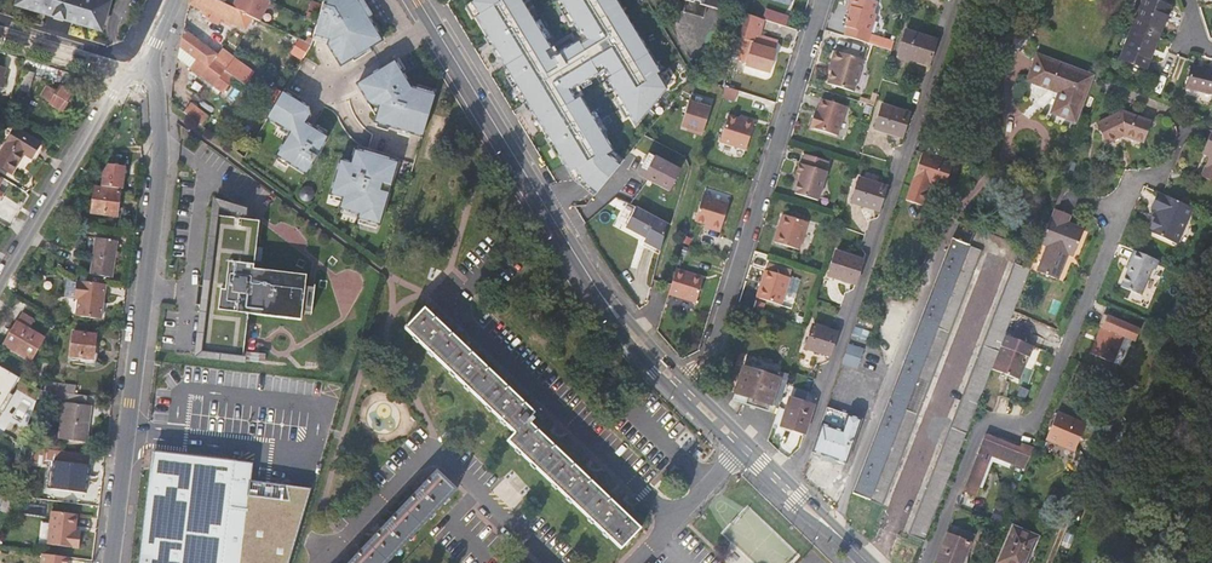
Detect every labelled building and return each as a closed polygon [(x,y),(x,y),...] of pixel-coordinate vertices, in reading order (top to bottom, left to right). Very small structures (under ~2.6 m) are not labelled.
[(103,0),(17,0),(16,5),(101,31),(110,2),(103,0)] [(221,18),(237,25),(247,29),(253,18),(245,15),(245,14),(233,8),(216,0),(190,0),(189,4),(209,13),(221,18)] [(233,8),(245,14),(260,20),(269,1),(268,0),(236,0),(233,8)] [(331,34),(334,39),(327,44),(340,66),(381,40),(356,0),(325,0),(315,35),(323,37),(324,32),(331,34)] [(506,66),(505,67),(536,121),(538,120),(573,180),(592,195),(619,162),(611,156),(615,153),(583,98),(578,101),(572,90),(609,70),(614,78),(611,79),(639,129),(669,90),(660,75),(663,73),(618,0),(563,0),(584,35),(585,34),(590,42),(584,46),(582,43),(554,61),(549,53),(554,50),(524,0),(473,0),(471,2),(479,15),(476,17),(506,66)] [(701,18),(705,6),(699,4),(699,2),(694,0),(693,0),(693,3),(684,0),(681,12),(701,18)] [(699,2),(699,4),(705,6),(717,10),(720,0),(694,0),(699,2)] [(868,42),(876,13),(874,12),(877,0),(876,0),(850,0),(848,5),(851,6),(850,11),(845,26),(847,26),(845,35),(868,42)] [(1121,58),(1146,68),(1170,7),(1153,0),(1144,0),(1121,58)] [(788,24),(790,13),(766,8),(764,19),(788,24)] [(774,50),(752,43),(752,40),(753,34),(754,34),(760,18),(744,12),(737,35),(743,38),(736,57),(744,60),(743,64),(768,72),(775,51),(774,50)] [(219,21),(221,18),(209,13),(206,20),(215,24),(217,20),(219,21)] [(225,71),(213,62),(218,54),(184,28),(183,33),(177,58),(199,74),(224,92),(235,77),(225,71)] [(934,41),(906,31),(898,55),(926,65),(934,41)] [(324,32),(323,37),(315,35),(314,39),(327,44),(334,39),(331,34),(324,32)] [(774,41),(754,34),(753,34),(752,40),(752,43),(774,50),(777,42),(774,41)] [(301,37),(291,52),(303,59),(312,44),(301,37)] [(223,47),(221,49),(218,54),(213,62),(225,71),(235,56),(223,47)] [(831,71),(827,83),(853,91),(863,59),(834,50),(831,61),(834,62),(831,71)] [(1039,56),(1038,60),(1030,81),(1061,92),(1054,112),(1076,120),(1091,76),(1039,56)] [(357,84),(368,103),(379,106),(375,122),(382,124),(383,122),(423,134),(435,96),(411,89),(394,61),(357,84)] [(1192,67),(1187,88),(1211,94),(1211,72),(1192,67)] [(35,74),(23,71),(15,96),(26,99),(28,92),(29,92),(35,74)] [(63,83),(61,86),(58,91),(51,102),(51,104),(63,111),(73,94),(72,93),(74,90),(63,83)] [(58,91),(49,86),(42,97),(51,102),(58,91)] [(309,115),(308,107),(283,92),(267,118),(291,132),(277,155),(306,173),(327,137),(304,123),(309,115)] [(846,105),(820,98),(817,110),(816,115),(813,115),(810,126),(837,134),(846,105)] [(700,134),(709,107),(687,100),(679,126),(691,129),(690,131),(700,134)] [(191,103),(185,112),(203,125),(209,116),(191,103)] [(909,113),(882,105),(874,129),(901,138),(909,113)] [(1150,121),(1123,112),(1098,124),(1107,143),(1125,135),(1143,141),(1150,121)] [(719,142),(745,150),(754,122),(743,118),(742,121),(738,119),(727,116),(719,142)] [(40,143),(16,129),(0,155),(0,165),(12,173),(24,153),(31,157),(40,143)] [(1204,149),(1211,153),(1211,131),(1204,149)] [(340,160),(330,193),(342,197),(339,208),(359,214),(357,218),(379,224),(388,194),(379,191),(381,183),(390,186),(397,163),(355,150),(351,163),(340,160)] [(908,191),(905,199),(921,204),(929,182),(943,187),(952,161),(922,150),(908,191)] [(828,160),(804,153),(801,163),(799,162),(796,172),(797,173),(800,173),(798,181),(794,193),(818,199),(826,171),(825,170),(828,160)] [(648,170),(644,177),(667,190),(678,170),(651,155),(644,168),(648,170)] [(102,186),(123,190),(127,167),(109,165),(104,173),(102,186)] [(1207,167),(1203,176),(1211,180),(1211,169),(1207,167)] [(9,183),(0,178),(0,198),(3,194),(9,183)] [(885,187),(858,179),(851,202),(877,211),(885,187)] [(388,194),(390,186),(381,183),(379,191),(388,194)] [(308,186),(305,186),(302,187),(300,189),(299,191),(299,194),(299,197),(301,199),(304,201),(307,201),(310,200),(312,198),(313,195),(313,192),(313,190),(311,187),(308,186)] [(92,212),(116,215),(119,190),(95,187),(92,212)] [(1194,207),(1158,191),(1151,207),(1157,210),(1156,213),(1153,220),(1148,230),(1177,243),(1194,207)] [(709,226),(708,228),(719,232),(728,204),(702,195),(694,221),(705,224),(709,226)] [(663,223),(633,207),(622,228),(642,238),(640,242),(657,251),(663,223)] [(241,210),(216,208),(212,208),(211,213),(215,213),(215,216),(240,219),(241,210)] [(1070,217),(1053,210),(1041,243),(1048,245),(1038,271),(1057,279),(1068,253),(1073,255),(1083,229),(1068,223),(1070,217)] [(798,249),(807,222),(782,214),(773,241),(798,249)] [(306,275),(254,269),(259,221),(240,219),(215,216),(206,287),(204,306),(198,354),(209,356),(237,359),(242,359),(248,313),(301,319),(302,311),(312,312),(315,287),(305,286),(306,275)] [(117,241),(97,237),(91,273),(112,277),(117,241)] [(952,239),(853,493),(881,504),(980,250),(952,239)] [(1128,266),(1136,249),(1134,248),(1126,265),(1128,266)] [(1159,260),(1136,249),(1128,266),(1120,284),(1140,294),(1152,267),(1155,268),(1159,260)] [(828,275),(855,284),(863,260),(835,251),(828,275)] [(767,262),(764,269),(789,277),(791,270),(767,262)] [(911,535),(925,540),(968,428),(994,364),(1006,331),(1008,327),(1030,269),(1016,264),(911,535)] [(701,276),(674,267),(666,291),(693,300),(701,276)] [(780,304),(789,277),(764,269),(755,296),(780,304)] [(103,318),(107,284),(78,280),(70,279),(67,297),(76,298),(80,299),(78,315),(103,318)] [(204,306),(206,287),(199,286),(196,305),(204,306)] [(406,328),(442,363),(515,432),(507,440),(524,456),(580,509),(621,547),(639,528),(624,513),(629,507),(625,504),(622,501),(616,506),(587,477),(591,472),(588,469),(584,465),(579,470),(549,442),(554,436),(551,433),(547,430),(542,435),(529,422),(531,420),(528,418),(534,412),(517,397),(519,395),(520,392),(519,389),(516,386),(514,389),(511,391),(482,363),(484,361),(484,357),(483,354),(481,352),(478,355),(476,357),(446,329),(448,327),(448,324),(448,321),(446,318),(443,320),(440,323),(425,308),(406,328)] [(4,344),(31,359),(44,338),(29,329),(34,319),(23,313),(4,344)] [(1106,314),(1101,325),(1105,326),(1093,354),(1115,363),(1127,336),(1136,340),(1141,329),(1106,314)] [(836,333),(812,325),(805,347),(829,355),(836,333)] [(1006,331),(994,364),(1020,374),(1026,359),(1023,357),(1025,350),(1031,352),(1035,342),(1030,340),(1034,329),(1022,325),(1018,326),(1016,330),(1015,334),(1006,331)] [(872,332),(855,326),(851,333),(869,341),(872,332)] [(71,355),(72,355),(93,358),(96,334),(75,331),(71,355)] [(862,348),(847,343),(841,361),(856,367),(862,348)] [(195,381),(189,424),(186,451),(212,454),(311,466),(320,395),(280,390),(282,375),(236,369),(237,359),(209,356),(206,382),(195,381)] [(34,376),(44,379),(46,376),(50,364),(45,362),(43,370),(37,368),(34,376)] [(17,375),(0,365),(0,406),(5,409),(14,395),(7,391),(17,375)] [(769,403),(778,406),(788,373),(781,371),(779,377),(742,366),(734,392),(740,394),(747,396),(745,403),(766,410),(769,403)] [(45,385),(45,390),(75,394),(76,385),(48,382),(48,385),(45,385)] [(86,404),(87,396),(75,394),(45,390),(41,389),(38,398),(64,402),(59,438),(86,441),(90,405),(86,404)] [(780,426),(804,433),(813,405),(789,398),(780,426)] [(858,417),(826,405),(811,450),(823,454),(834,458),(843,461),(858,417)] [(1085,424),(1057,413),(1046,439),(1058,444),(1060,441),(1075,448),(1085,424)] [(186,451),(189,424),(182,423),(179,450),(179,452),(180,454),(182,456),(184,456),(211,460),(212,454),(186,451)] [(1011,463),(1025,469),(1034,448),(1021,444),(1019,450),(987,437),(985,440),(982,444),(980,449),(964,491),(974,495),(977,487),(982,489),(992,462),(1008,469),(1011,463)] [(86,491),(90,454),(51,449),(22,445),(17,460),(45,463),(46,459),(70,462),(66,490),(86,491)] [(421,525),(456,489),(436,470),(421,485),(416,480),(415,483),(413,485),(414,487),(414,489),(416,492),(387,521),(384,519),(381,519),(378,520),(376,522),(382,527),(352,559),(347,554),(345,557),(345,560),(345,562),(346,562),(386,562),(387,562),(421,525)] [(0,481),(0,492),(5,494),(10,480),(1,477),(0,481)] [(4,498),(0,508),(0,510),(6,512),(10,500),(4,498)] [(76,531),(78,514),(52,511),(48,544),(80,548),(81,535),(75,535),(76,531)] [(973,535),(950,526),(947,535),(970,543),(973,535)] [(1012,527),(997,562),(999,562),(1026,562),(1038,537),(1012,527)] [(970,543),(947,535),(937,561),(942,562),(963,562),(970,543)] [(899,540),(897,549),(913,554),(916,545),(899,540)] [(69,557),(43,553),(42,562),(68,562),(69,557)]
